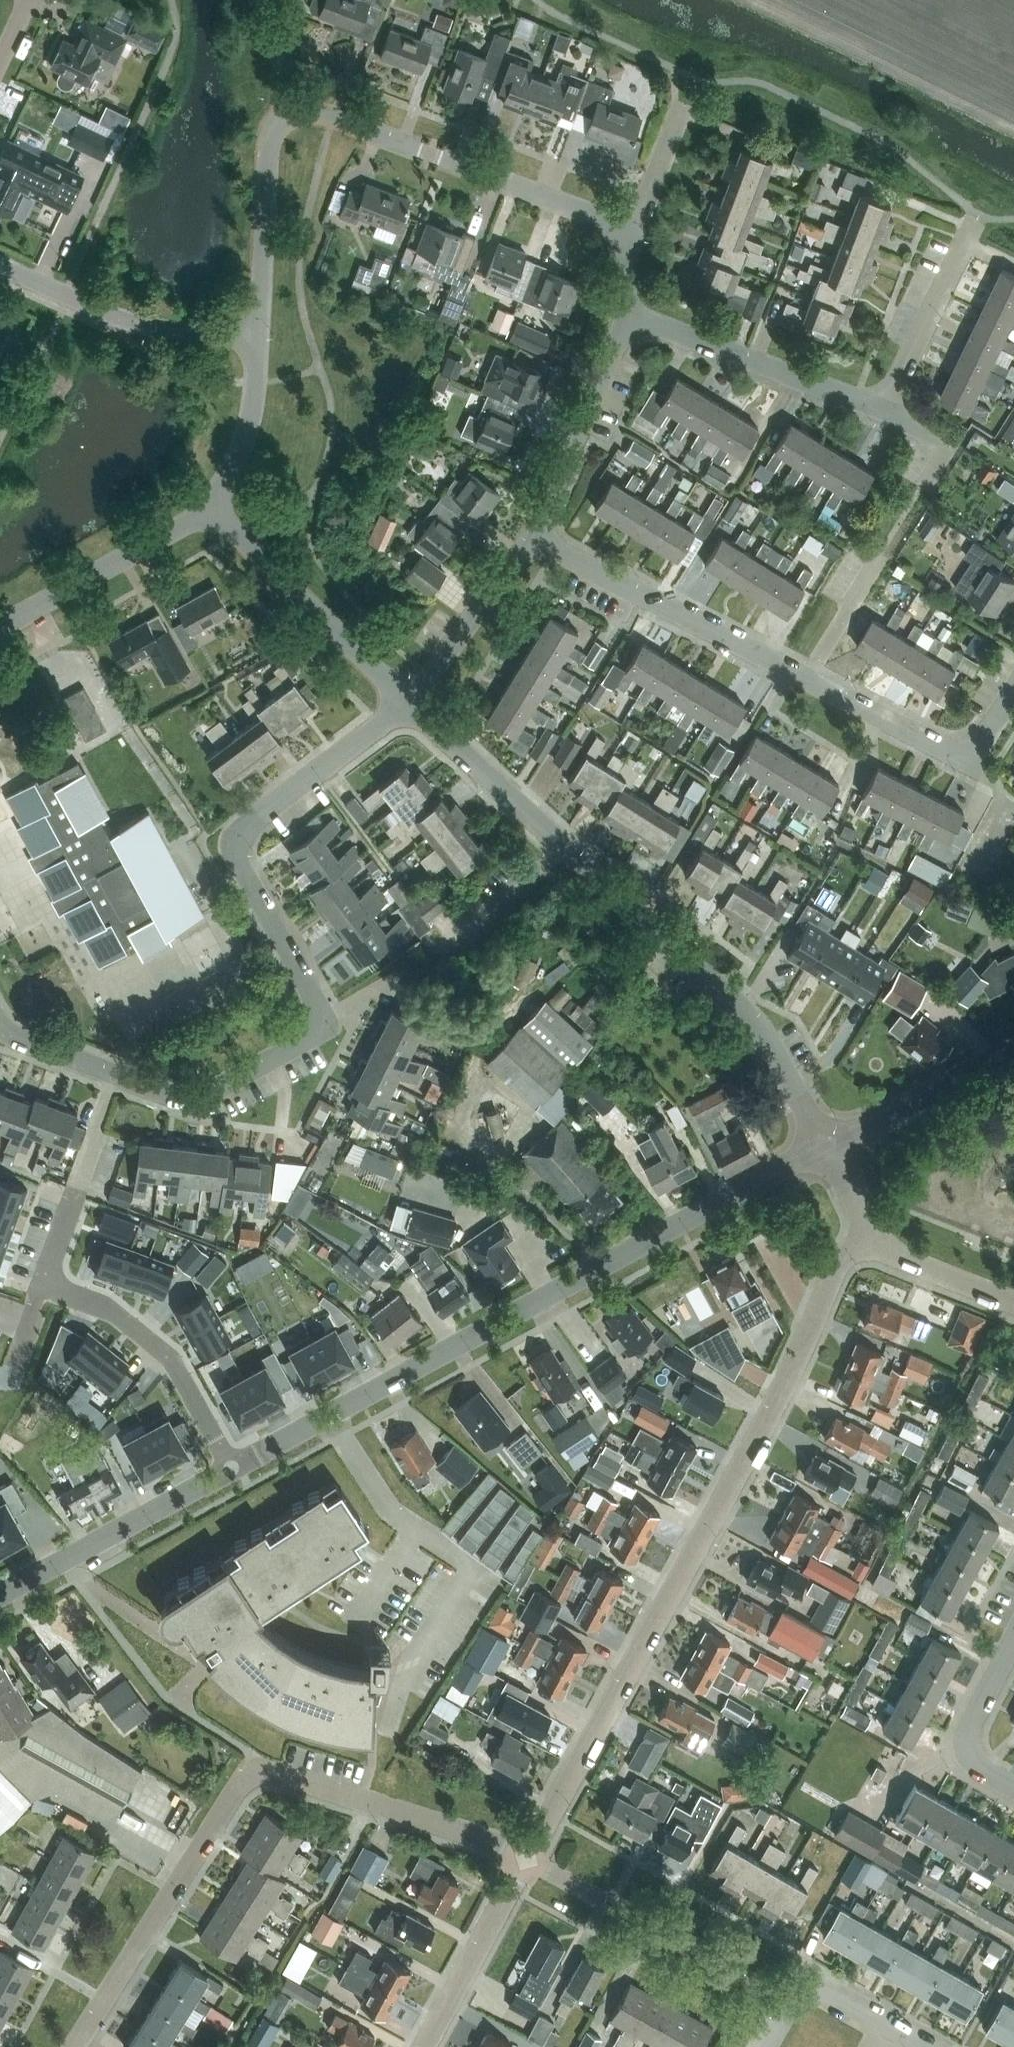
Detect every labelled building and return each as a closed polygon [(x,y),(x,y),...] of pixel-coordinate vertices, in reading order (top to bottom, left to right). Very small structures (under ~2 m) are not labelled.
[(319,13),(319,15),(359,29),(357,34),(371,39),(386,0),(312,0),(309,6),(312,11),(319,13)] [(138,9),(126,35),(155,49),(168,24),(138,9)] [(453,18),(437,12),(433,25),(449,30),(453,18)] [(87,82),(92,72),(106,79),(114,64),(113,63),(124,39),(107,31),(108,30),(86,19),(84,22),(81,22),(79,24),(77,27),(77,31),(79,33),(74,44),(63,39),(51,65),(61,70),(57,78),(58,82),(60,86),(64,88),(69,88),(73,85),(76,77),(87,82)] [(421,39),(391,28),(380,56),(421,71),(426,59),(439,64),(450,34),(426,25),(421,39)] [(570,53),(578,34),(564,29),(557,47),(570,53)] [(494,31),(485,58),(458,48),(443,89),(471,99),(481,73),(494,78),(502,56),(503,56),(510,37),(494,31)] [(542,76),(529,71),(534,60),(507,50),(495,82),(509,87),(503,102),(529,112),(542,76)] [(625,66),(612,62),(608,74),(620,79),(625,66)] [(555,81),(542,76),(529,112),(555,121),(561,106),(575,111),(586,79),(560,69),(555,81)] [(606,136),(630,145),(640,117),(608,105),(614,89),(589,79),(577,110),(592,115),(586,133),(605,140),(606,136)] [(106,120),(132,129),(138,112),(112,103),(106,120)] [(127,134),(81,112),(68,139),(113,161),(127,134)] [(23,184),(28,187),(27,191),(67,210),(84,175),(39,154),(7,138),(0,153),(0,209),(9,213),(23,184)] [(729,157),(726,166),(763,181),(769,167),(789,175),(793,165),(771,157),(771,158),(741,147),(736,160),(729,157)] [(822,158),(796,149),(792,162),(817,172),(822,158)] [(759,193),(763,181),(726,166),(722,175),(730,178),(725,189),(776,209),(779,200),(759,193)] [(815,179),(810,195),(821,200),(827,184),(815,179)] [(397,230),(409,199),(367,183),(363,194),(350,189),(339,217),(353,222),(356,214),(397,230)] [(857,201),(852,214),(890,228),(893,219),(886,216),(890,204),(861,192),(840,184),(836,193),(857,201)] [(713,200),(709,210),(747,225),(752,210),(773,218),(776,209),(725,189),(720,202),(713,200)] [(23,219),(32,200),(21,195),(12,214),(23,219)] [(709,233),(716,236),(760,252),(763,243),(743,236),(747,225),(709,210),(706,218),(714,221),(709,233)] [(847,226),(826,219),(823,227),(874,245),(879,235),(886,237),(890,228),(852,214),(847,226)] [(417,248),(438,257),(431,273),(449,280),(452,271),(461,274),(475,237),(463,232),(461,236),(427,222),(417,248)] [(869,259),(874,245),(823,227),(820,236),(840,244),(836,256),(874,270),(877,262),(869,259)] [(768,255),(760,252),(716,236),(712,248),(704,245),(700,256),(738,271),(744,256),(764,263),(768,255)] [(495,289),(520,298),(535,261),(523,257),(525,251),(499,241),(486,276),(498,281),(495,289)] [(795,244),(791,255),(800,259),(804,247),(795,244)] [(365,260),(358,279),(386,289),(397,258),(381,252),(376,264),(365,260)] [(738,271),(700,256),(698,263),(705,266),(700,279),(730,290),(732,291),(726,306),(758,318),(767,293),(734,281),(738,271)] [(870,280),(874,270),(836,256),(831,269),(810,261),(807,269),(850,287),(857,290),(862,277),(870,280)] [(547,266),(535,261),(520,298),(546,308),(549,301),(570,309),(580,283),(546,270),(547,266)] [(846,299),(850,287),(807,269),(807,270),(799,267),(796,276),(817,283),(811,297),(849,311),(853,302),(846,299)] [(993,290),(1013,300),(1013,273),(1003,268),(993,290)] [(466,294),(450,288),(439,316),(443,318),(455,322),(466,294)] [(1013,326),(1013,300),(993,290),(983,311),(1011,325),(1013,326)] [(432,298),(418,292),(414,303),(427,309),(432,298)] [(804,319),(804,318),(834,330),(839,317),(846,320),(849,311),(811,297),(807,309),(786,301),(783,310),(804,319)] [(498,307),(490,327),(506,333),(514,313),(498,307)] [(1011,325),(983,311),(972,333),(1001,346),(1013,352),(1013,341),(1005,337),(1011,325)] [(509,339),(543,353),(551,335),(517,321),(509,339)] [(972,333),(962,353),(991,367),(1007,375),(1011,366),(995,358),(1001,346),(972,333)] [(0,353),(0,359),(10,364),(16,352),(4,346),(0,353)] [(985,380),(991,367),(962,353),(952,375),(981,389),(997,396),(1001,387),(985,380)] [(448,354),(441,372),(457,378),(464,361),(448,354)] [(497,355),(494,358),(480,389),(488,392),(525,408),(529,397),(535,399),(546,374),(511,359),(502,355),(497,355)] [(449,378),(440,375),(435,388),(444,392),(449,378)] [(987,418),(991,409),(975,401),(981,389),(952,375),(941,396),(970,410),(987,418)] [(669,410),(680,417),(696,389),(677,377),(665,395),(653,388),(638,412),(659,425),(669,410)] [(696,389),(680,417),(671,432),(680,437),(689,422),(701,429),(716,401),(696,389)] [(519,420),(525,408),(488,392),(478,416),(469,413),(461,433),(476,440),(476,441),(501,452),(516,419),(519,420)] [(737,414),(716,401),(701,429),(691,444),(700,450),(709,434),(721,441),(737,414)] [(758,427),(737,414),(721,441),(711,457),(720,462),(729,447),(741,454),(758,427)] [(1004,433),(1013,440),(1013,418),(1004,433)] [(811,434),(791,422),(774,449),(775,449),(765,465),(774,470),(784,455),(795,462),(811,434)] [(804,467),(815,474),(832,447),(811,434),(795,462),(786,477),(794,482),(804,467)] [(655,452),(633,439),(624,453),(646,467),(655,452)] [(806,490),(814,495),(824,480),(835,487),(852,460),(832,447),(815,474),(806,490)] [(835,487),(821,510),(814,522),(835,535),(842,522),(829,515),(844,492),(856,499),(872,472),(852,460),(835,487)] [(668,461),(660,474),(669,479),(676,467),(668,461)] [(730,473),(711,463),(703,476),(721,487),(730,473)] [(989,483),(997,471),(984,463),(976,475),(977,475),(989,483)] [(499,493),(469,471),(461,481),(455,477),(439,498),(471,522),(478,512),(483,516),(499,493)] [(642,477),(633,472),(624,487),(611,480),(595,507),(616,520),(632,492),(642,477)] [(616,520),(636,533),(653,505),(662,490),(654,484),(644,500),(632,492),(616,520)] [(748,502),(736,494),(722,516),(734,523),(748,502)] [(665,512),(653,505),(636,533),(656,545),(673,518),(683,502),(674,497),(665,512)] [(463,533),(471,522),(439,498),(423,519),(419,516),(407,532),(418,540),(415,543),(438,560),(460,530),(463,533)] [(685,525),(673,518),(656,545),(677,558),(693,533),(703,539),(717,518),(705,511),(703,515),(694,509),(685,525)] [(367,542),(384,549),(397,520),(380,512),(367,542)] [(1000,538),(1013,547),(1013,516),(1000,538)] [(704,563),(725,576),(742,549),(752,533),(743,528),(734,543),(721,536),(704,563)] [(842,548),(827,539),(820,550),(835,559),(842,548)] [(999,570),(1006,559),(976,540),(967,552),(968,557),(976,562),(974,565),(971,563),(956,586),(996,612),(1013,585),(1013,579),(999,570)] [(725,576),(746,589),(762,561),(772,546),(763,541),(754,556),(742,549),(725,576)] [(746,589),(766,601),(783,574),(791,560),(792,559),(791,558),(784,553),(774,569),(762,561),(746,589)] [(406,575),(429,592),(445,572),(422,554),(406,575)] [(894,571),(903,576),(908,568),(899,562),(894,571)] [(794,581),(783,574),(766,601),(787,614),(804,587),(803,587),(813,572),(804,566),(794,581)] [(934,575),(926,588),(936,594),(943,581),(934,575)] [(192,633),(230,612),(215,585),(177,606),(184,619),(173,625),(187,650),(198,644),(192,633)] [(920,590),(914,600),(924,606),(931,596),(920,590)] [(857,645),(879,658),(895,631),(904,615),(896,610),(886,625),(874,618),(857,645)] [(570,643),(578,631),(551,614),(538,634),(565,652),(581,662),(586,653),(570,643)] [(154,631),(147,619),(109,640),(124,666),(152,650),(160,664),(157,665),(166,680),(190,666),(166,625),(154,631)] [(899,671),(915,643),(925,628),(916,623),(907,638),(895,631),(879,658),(899,671)] [(944,623),(937,635),(938,635),(945,640),(953,628),(944,623)] [(594,624),(590,631),(597,635),(602,628),(594,624)] [(980,656),(990,638),(988,637),(977,631),(966,649),(977,655),(980,656)] [(558,664),(565,652),(538,634),(525,656),(553,673),(568,682),(569,681),(584,691),(589,683),(558,664)] [(927,650),(915,643),(899,671),(919,683),(936,656),(945,640),(938,635),(937,635),(927,650)] [(582,662),(594,669),(607,646),(595,639),(582,662)] [(634,674),(646,682),(662,654),(642,642),(625,669),(626,669),(616,685),(625,690),(634,674)] [(919,683),(940,696),(938,700),(948,706),(961,685),(959,685),(950,679),(957,668),(956,668),(966,653),(957,647),(948,663),(936,656),(919,683)] [(683,667),(662,654),(646,682),(637,697),(645,702),(655,687),(666,694),(683,667)] [(525,656),(512,677),(540,693),(556,703),(561,694),(545,685),(553,673),(525,656)] [(287,686),(277,693),(302,725),(308,721),(303,714),(314,706),(294,680),(295,680),(282,662),(274,668),(287,686)] [(666,694),(657,710),(665,715),(675,700),(687,707),(703,679),(683,667),(666,694)] [(543,723),(547,726),(551,728),(555,722),(547,717),(548,714),(533,705),(540,693),(512,677),(500,697),(528,714),(541,722),(543,723)] [(724,692),(703,679),(687,707),(677,722),(686,728),(696,712),(707,720),(724,692)] [(599,708),(612,687),(601,681),(588,702),(599,708)] [(292,732),(302,725),(277,693),(265,702),(252,685),(244,690),(249,697),(278,733),(288,726),(292,732)] [(728,732),(745,705),(724,692),(707,720),(698,735),(706,740),(716,725),(728,732)] [(255,720),(243,728),(267,761),(276,755),(271,748),(282,740),(278,733),(249,697),(242,702),(255,720)] [(528,714),(500,697),(487,718),(515,735),(515,734),(530,743),(536,735),(521,726),(528,714)] [(107,728),(95,706),(74,717),(86,739),(107,728)] [(245,768),(256,760),(261,766),(267,761),(243,728),(233,736),(220,719),(213,724),(245,768)] [(688,729),(686,728),(677,722),(663,745),(674,752),(688,729)] [(235,775),(245,768),(213,724),(205,729),(219,747),(207,756),(232,788),(240,782),(235,775)] [(541,760),(558,733),(551,728),(547,726),(530,753),(541,760)] [(628,733),(622,743),(633,750),(639,740),(628,733)] [(748,766),(760,773),(777,746),(756,733),(739,760),(739,761),(730,776),(738,781),(748,766)] [(566,734),(560,744),(552,759),(568,768),(583,743),(579,742),(572,737),(566,734)] [(605,765),(593,758),(605,740),(596,734),(585,753),(568,781),(580,788),(575,795),(584,800),(605,765)] [(734,750),(719,741),(704,765),(719,774),(734,750)] [(777,746),(760,773),(750,789),(759,794),(768,778),(780,786),(797,758),(777,746)] [(596,798),(607,805),(632,766),(636,759),(628,754),(617,773),(605,765),(584,800),(592,805),(596,798)] [(797,758),(780,786),(771,801),(779,806),(789,791),(801,798),(818,771),(797,758)] [(40,869),(55,896),(52,898),(60,913),(65,910),(80,938),(85,935),(101,963),(136,944),(142,956),(171,940),(166,930),(173,926),(175,930),(204,914),(148,811),(119,826),(121,830),(114,834),(104,816),(108,814),(84,771),(78,761),(61,770),(39,782),(37,778),(9,794),(24,822),(19,824),(35,852),(29,855),(37,870),(40,869)] [(379,785),(362,799),(369,807),(386,793),(394,803),(425,777),(420,770),(413,775),(405,765),(380,785),(379,785)] [(610,826),(618,831),(639,796),(628,789),(639,770),(632,766),(607,805),(603,812),(614,819),(610,826)] [(897,777),(877,766),(862,795),(863,795),(855,811),(863,816),(872,800),(884,806),(897,777)] [(818,771),(801,798),(791,814),(800,819),(809,804),(822,811),(838,784),(818,771)] [(690,791),(703,798),(711,783),(698,776),(690,791)] [(392,835),(398,830),(434,801),(426,791),(432,786),(425,777),(394,803),(403,814),(386,828),(392,835)] [(920,789),(897,777),(884,806),(876,822),(885,827),(893,811),(905,817),(920,789)] [(631,829),(641,835),(670,790),(663,785),(651,804),(639,796),(618,831),(626,836),(631,829)] [(927,828),(941,800),(920,789),(905,817),(897,833),(906,838),(914,822),(927,828)] [(678,795),(670,790),(641,835),(653,843),(649,850),(657,855),(679,821),(667,813),(678,795)] [(354,795),(345,803),(360,822),(369,814),(354,795)] [(440,796),(434,801),(398,830),(404,837),(421,824),(428,834),(460,808),(455,801),(448,806),(440,796)] [(747,798),(738,812),(749,819),(758,805),(747,798)] [(963,811),(941,800),(927,828),(918,844),(927,849),(936,833),(949,840),(963,811)] [(467,817),(460,808),(428,834),(437,845),(420,858),(426,865),(469,832),(461,821),(467,817)] [(696,879),(692,886),(699,891),(718,859),(708,853),(719,834),(711,829),(718,818),(706,811),(689,839),(700,846),(699,848),(699,849),(684,872),(696,879)] [(315,831),(299,844),(290,850),(298,861),(293,865),(298,872),(330,848),(323,839),(340,826),(333,818),(315,831)] [(292,835),(299,844),(315,831),(309,823),(307,821),(291,833),(292,835)] [(844,824),(839,834),(851,840),(856,829),(844,824)] [(353,831),(349,826),(339,834),(343,840),(353,831)] [(812,826),(803,849),(826,858),(834,835),(812,826)] [(489,845),(483,837),(477,842),(469,832),(426,865),(432,873),(449,859),(458,870),(489,845)] [(879,843),(875,853),(885,857),(889,848),(879,843)] [(337,857),(330,848),(298,872),(304,879),(308,875),(316,885),(316,886),(355,857),(360,853),(353,845),(337,857)] [(731,867),(718,859),(699,891),(708,896),(712,890),(723,896),(746,860),(751,853),(743,849),(731,867)] [(910,864),(908,868),(919,874),(928,857),(917,852),(910,864)] [(314,903),(320,910),(352,886),(345,877),(361,865),(355,857),(316,886),(316,885),(311,889),(319,900),(314,903)] [(373,858),(365,864),(371,872),(379,866),(373,858)] [(746,860),(723,896),(719,903),(731,910),(726,917),(734,922),(755,891),(742,884),(754,865),(746,860)] [(887,873),(874,865),(867,876),(881,884),(887,873)] [(914,893),(921,882),(913,877),(907,888),(914,893)] [(388,888),(400,904),(413,895),(400,878),(388,888)] [(766,898),(755,891),(734,922),(743,927),(747,920),(759,927),(773,904),(774,904),(786,885),(777,879),(766,898)] [(830,882),(820,897),(834,906),(843,891),(830,882)] [(330,914),(337,924),(381,892),(375,883),(359,895),(352,886),(320,910),(325,917),(330,914)] [(419,910),(427,921),(430,919),(451,904),(437,886),(414,903),(419,910)] [(337,924),(345,934),(340,938),(346,945),(378,921),(371,912),(387,900),(381,892),(337,924)] [(784,892),(771,912),(785,921),(798,900),(784,892)] [(952,913),(974,918),(979,897),(957,892),(952,913)] [(786,954),(806,966),(828,930),(817,924),(825,912),(807,901),(792,925),(801,930),(786,954)] [(419,910),(407,919),(417,931),(419,935),(431,926),(419,910)] [(385,930),(378,921),(346,945),(351,952),(356,949),(364,959),(407,927),(401,918),(385,930)] [(931,930),(918,920),(909,933),(922,943),(931,930)] [(839,938),(828,930),(806,966),(825,978),(847,942),(853,931),(846,927),(839,938)] [(853,931),(847,942),(825,978),(844,990),(866,954),(854,947),(861,936),(853,931)] [(1013,952),(997,961),(995,956),(980,972),(970,963),(948,987),(967,1004),(983,986),(989,995),(1009,985),(1007,982),(1013,979),(1013,952)] [(885,966),(866,954),(844,990),(863,1001),(880,973),(889,979),(898,965),(889,959),(885,966)] [(919,1000),(927,986),(899,969),(891,983),(919,1000)] [(569,984),(556,996),(569,1008),(581,996),(569,984)] [(386,1021),(381,1019),(377,1027),(413,1044),(418,1034),(436,1043),(441,1033),(422,1024),(429,1009),(404,997),(404,998),(398,1012),(392,1009),(386,1021)] [(592,1041),(545,998),(487,1062),(534,1105),(535,1104),(552,1120),(574,1096),(557,1080),(592,1041)] [(900,1013),(888,1027),(903,1039),(900,1042),(919,1057),(918,1059),(923,1063),(926,1062),(928,1064),(937,1053),(942,1057),(952,1045),(936,1032),(939,1029),(922,1015),(914,1024),(900,1013)] [(378,1037),(373,1049),(421,1072),(426,1063),(408,1055),(413,1044),(377,1027),(373,1035),(378,1037)] [(417,1082),(421,1072),(373,1049),(367,1060),(362,1058),(358,1066),(393,1083),(399,1073),(417,1082)] [(632,1060),(622,1071),(634,1082),(644,1070),(632,1060)] [(354,1074),(359,1076),(354,1088),(389,1105),(389,1106),(401,1112),(406,1103),(388,1094),(393,1083),(358,1066),(354,1074)] [(722,1087),(689,1104),(725,1172),(726,1172),(758,1155),(757,1154),(758,1154),(743,1124),(729,1131),(717,1108),(741,1095),(732,1078),(720,1084),(722,1087)] [(595,1080),(583,1092),(603,1112),(615,1101),(595,1080)] [(1,1126),(15,1089),(7,1086),(5,1091),(0,1089),(0,1126),(1,1126)] [(384,1116),(389,1106),(389,1105),(354,1088),(350,1096),(355,1098),(349,1110),(397,1134),(402,1125),(384,1116)] [(12,1130),(5,1149),(15,1153),(17,1147),(33,1101),(22,1097),(24,1092),(15,1089),(1,1126),(12,1130)] [(33,1132),(44,1136),(58,1098),(50,1095),(48,1101),(35,1096),(33,1101),(17,1147),(26,1151),(33,1132)] [(64,1107),(66,1101),(58,1098),(44,1136),(55,1140),(48,1159),(58,1163),(66,1142),(77,1146),(84,1127),(73,1123),(77,1112),(64,1107)] [(322,1117),(327,1105),(320,1102),(314,1113),(322,1117)] [(678,1127),(688,1122),(677,1102),(667,1107),(678,1127)] [(564,1200),(567,1197),(574,1206),(576,1205),(592,1223),(621,1198),(601,1175),(606,1171),(561,1119),(523,1152),(564,1200)] [(649,1127),(653,1134),(677,1178),(695,1168),(682,1144),(678,1146),(663,1119),(649,1127)] [(649,1162),(645,1164),(658,1188),(677,1178),(653,1134),(638,1142),(649,1162)] [(159,1176),(163,1137),(155,1136),(154,1141),(141,1140),(134,1194),(145,1195),(147,1175),(159,1176)] [(168,1198),(178,1199),(185,1145),(172,1144),(172,1138),(163,1137),(159,1176),(170,1178),(168,1198)] [(197,1147),(185,1145),(178,1199),(188,1200),(190,1180),(202,1182),(207,1142),(198,1141),(197,1147)] [(216,1143),(207,1142),(202,1182),(213,1183),(211,1203),(221,1204),(228,1157),(228,1151),(215,1149),(216,1143)] [(361,1170),(400,1183),(410,1156),(371,1142),(361,1170)] [(11,1163),(15,1153),(5,1150),(1,1159),(11,1163)] [(240,1159),(228,1157),(221,1204),(220,1210),(231,1211),(233,1192),(244,1193),(249,1153),(241,1152),(240,1159)] [(249,1153),(244,1193),(256,1194),(254,1214),(264,1216),(271,1162),(257,1160),(258,1154),(249,1153)] [(277,1160),(272,1195),(288,1197),(305,1164),(277,1160)] [(19,1212),(27,1188),(0,1178),(0,1205),(19,1212)] [(299,1183),(284,1206),(298,1215),(313,1191),(299,1183)] [(108,1199),(129,1206),(134,1192),(113,1184),(108,1199)] [(12,1230),(19,1212),(0,1205),(0,1226),(12,1230)] [(405,1232),(450,1245),(458,1218),(413,1205),(405,1232)] [(105,1210),(99,1225),(115,1231),(120,1216),(105,1210)] [(280,1237),(295,1242),(302,1222),(286,1217),(280,1237)] [(464,1242),(493,1283),(519,1265),(503,1242),(512,1235),(500,1217),(464,1242)] [(146,1221),(142,1231),(156,1236),(160,1226),(146,1221)] [(5,1249),(12,1230),(0,1226),(0,1247),(5,1249)] [(241,1226),(239,1242),(258,1244),(260,1228),(241,1226)] [(107,1239),(95,1273),(119,1281),(131,1247),(107,1239)] [(177,1261),(191,1273),(208,1253),(194,1241),(177,1261)] [(427,1265),(415,1273),(428,1291),(443,1313),(470,1295),(454,1273),(453,1274),(431,1243),(421,1250),(420,1256),(427,1265)] [(131,1247),(119,1281),(137,1288),(150,1254),(131,1247)] [(390,1262),(373,1247),(365,1256),(383,1271),(390,1262)] [(374,1275),(343,1250),(332,1264),(363,1289),(374,1275)] [(207,1284),(226,1262),(215,1252),(195,1275),(207,1284)] [(150,1254),(137,1288),(161,1297),(173,1263),(150,1254)] [(735,1255),(708,1270),(723,1297),(726,1303),(725,1304),(726,1305),(730,1303),(739,1320),(742,1325),(772,1309),(769,1304),(755,1278),(753,1278),(754,1280),(749,1282),(735,1255)] [(245,1281),(256,1276),(247,1259),(236,1265),(245,1281)] [(207,1293),(175,1310),(187,1333),(219,1315),(207,1293)] [(393,1343),(421,1321),(399,1293),(371,1314),(393,1343)] [(335,1302),(323,1294),(319,1300),(328,1307),(335,1302)] [(891,1335),(895,1325),(910,1331),(916,1317),(901,1311),(902,1310),(887,1304),(886,1306),(873,1301),(864,1324),(891,1335)] [(631,1307),(627,1310),(621,1303),(606,1315),(612,1322),(607,1325),(615,1336),(611,1340),(618,1349),(622,1346),(628,1353),(634,1349),(638,1356),(648,1348),(643,1342),(653,1335),(631,1307)] [(961,1308),(951,1333),(975,1342),(985,1317),(961,1308)] [(257,1326),(259,1325),(253,1314),(243,1320),(249,1330),(250,1330),(257,1326)] [(219,1315),(187,1333),(200,1355),(231,1337),(219,1315)] [(916,1317),(910,1331),(925,1337),(931,1323),(916,1317)] [(728,1321),(690,1341),(710,1362),(737,1375),(747,1355),(728,1321)] [(335,1326),(313,1338),(332,1373),(345,1366),(344,1364),(353,1359),(350,1353),(360,1347),(348,1325),(338,1331),(335,1326)] [(88,1330),(66,1359),(86,1374),(108,1346),(88,1330)] [(294,1355),(284,1361),(296,1383),(306,1377),(310,1383),(319,1378),(320,1380),(332,1373),(313,1338),(310,1332),(288,1344),(294,1355)] [(856,1342),(846,1366),(900,1389),(906,1373),(892,1368),(890,1374),(880,1369),(885,1356),(881,1355),(882,1353),(856,1342)] [(697,1357),(675,1343),(664,1360),(685,1374),(697,1357)] [(108,1346),(86,1374),(106,1390),(107,1388),(117,1396),(133,1376),(123,1368),(128,1362),(108,1346)] [(551,1347),(530,1360),(539,1374),(534,1376),(541,1386),(545,1384),(554,1398),(580,1382),(564,1357),(559,1360),(551,1347)] [(228,1353),(218,1359),(223,1368),(233,1362),(228,1353)] [(933,1362),(911,1353),(905,1366),(916,1370),(914,1376),(925,1381),(933,1362)] [(590,1370),(606,1391),(620,1380),(627,1375),(611,1354),(590,1370)] [(280,1361),(267,1368),(278,1387),(290,1380),(280,1361)] [(266,1364),(244,1376),(263,1411),(275,1404),(274,1402),(283,1397),(278,1387),(267,1368),(266,1364)] [(893,1404),(900,1389),(846,1366),(836,1391),(862,1402),(863,1400),(867,1401),(872,1388),(882,1393),(880,1399),(893,1404)] [(724,1396),(695,1380),(695,1381),(679,1372),(673,1383),(688,1392),(682,1403),(711,1419),(724,1396)] [(980,1394),(989,1376),(979,1372),(970,1389),(980,1394)] [(244,1376),(222,1388),(240,1421),(249,1416),(251,1418),(263,1411),(244,1376)] [(620,1380),(606,1391),(614,1402),(621,1396),(624,1394),(622,1391),(626,1388),(620,1380)] [(639,1384),(633,1397),(648,1405),(654,1392),(639,1384)] [(133,1404),(145,1398),(138,1386),(127,1392),(133,1404)] [(75,1388),(63,1402),(97,1429),(109,1415),(75,1388)] [(971,1412),(980,1394),(970,1389),(961,1407),(971,1412)] [(484,1445),(509,1426),(480,1390),(455,1410),(484,1445)] [(641,1412),(636,1419),(659,1432),(668,1416),(658,1411),(645,1404),(641,1412)] [(889,1421),(892,1408),(879,1404),(876,1418),(889,1421)] [(926,1414),(936,1419),(940,1411),(929,1406),(926,1414)] [(165,1411),(144,1423),(147,1429),(166,1464),(178,1457),(177,1455),(186,1450),(184,1446),(195,1440),(183,1418),(172,1424),(165,1411)] [(550,1423),(553,1428),(567,1418),(564,1413),(550,1423)] [(567,1458),(599,1437),(585,1415),(553,1436),(567,1458)] [(863,1428),(850,1420),(849,1422),(836,1415),(824,1437),(851,1451),(856,1442),(883,1457),(890,1444),(902,1451),(909,1439),(886,1428),(880,1438),(863,1429),(863,1428)] [(955,1418),(946,1436),(956,1441),(958,1438),(965,1423),(955,1418)] [(905,1419),(899,1432),(920,1442),(927,1429),(905,1419)] [(106,1422),(100,1428),(107,1436),(113,1431),(106,1422)] [(653,1434),(641,1427),(633,1441),(684,1469),(697,1446),(672,1433),(668,1441),(653,1433),(653,1434)] [(147,1429),(125,1441),(143,1474),(152,1469),(153,1471),(166,1464),(147,1429)] [(434,1459),(415,1429),(391,1444),(410,1474),(434,1459)] [(522,1466),(542,1450),(526,1430),(506,1446),(522,1466)] [(946,1436),(938,1454),(947,1459),(956,1441),(946,1436)] [(1007,1440),(995,1462),(1013,1473),(1013,1443),(1007,1440)] [(671,1492),(684,1469),(633,1441),(625,1456),(637,1463),(651,1471),(647,1479),(671,1492)] [(70,1515),(93,1503),(97,1509),(110,1502),(106,1496),(122,1488),(110,1466),(105,1457),(101,1459),(92,1443),(61,1459),(75,1485),(59,1493),(70,1515)] [(478,1465),(454,1444),(438,1462),(462,1482),(478,1465)] [(621,1461),(601,1450),(594,1463),(614,1474),(621,1461)] [(849,1487),(856,1473),(843,1466),(843,1465),(829,1458),(828,1460),(816,1453),(804,1474),(830,1489),(835,1480),(849,1487)] [(539,1502),(545,1510),(572,1489),(551,1462),(535,1474),(550,1493),(539,1502)] [(995,1462),(983,1484),(1012,1500),(1013,1497),(1013,1473),(995,1462)] [(969,1489),(976,1474),(955,1463),(947,1477),(969,1489)] [(614,1476),(593,1464),(587,1475),(608,1487),(614,1476)] [(488,1471),(483,1478),(491,1485),(497,1478),(488,1471)] [(894,1506),(903,1489),(879,1476),(870,1493),(894,1506)] [(486,1492),(491,1485),(483,1478),(477,1485),(486,1492)] [(24,1535),(12,1513),(25,1505),(26,1506),(27,1506),(12,1479),(0,1486),(0,1548),(24,1535)] [(944,1483),(935,1500),(959,1512),(968,1495),(944,1483)] [(486,1492),(477,1485),(471,1492),(480,1499),(486,1492)] [(213,1657),(224,1666),(221,1669),(231,1679),(242,1687),(253,1695),(259,1686),(271,1694),(285,1700),(281,1710),(293,1715),(305,1719),(318,1723),(321,1714),(335,1718),(350,1719),(349,1730),(363,1731),(370,1731),(371,1705),(372,1691),(382,1691),(389,1667),(390,1650),(370,1649),(368,1676),(344,1675),(318,1666),(293,1654),(270,1640),(249,1621),(242,1612),(369,1528),(341,1486),(340,1487),(327,1496),(323,1489),(322,1487),(290,1508),(291,1509),(292,1509),(297,1516),(269,1533),(265,1527),(266,1526),(265,1525),(233,1546),(234,1547),(235,1547),(239,1553),(212,1571),(208,1564),(209,1564),(208,1562),(176,1583),(177,1585),(178,1584),(182,1591),(169,1599),(167,1600),(164,1603),(162,1606),(162,1611),(162,1615),(164,1618),(167,1622),(170,1624),(174,1624),(178,1624),(182,1622),(195,1642),(209,1659),(211,1660),(213,1657)] [(494,1495),(501,1500),(508,1491),(501,1486),(494,1495)] [(921,1510),(930,1492),(921,1488),(912,1505),(921,1510)] [(515,1497),(508,1491),(501,1500),(508,1506),(515,1497)] [(575,1491),(567,1506),(581,1513),(589,1498),(575,1491)] [(471,1492),(465,1499),(474,1506),(480,1499),(471,1492)] [(833,1543),(834,1541),(841,1528),(829,1522),(830,1520),(815,1512),(819,1505),(794,1492),(782,1515),(833,1543)] [(604,1494),(596,1509),(647,1537),(660,1513),(635,1500),(627,1514),(614,1507),(617,1501),(604,1494)] [(494,1509),(501,1500),(494,1495),(486,1504),(494,1509)] [(460,1506),(468,1513),(474,1506),(465,1499),(460,1506)] [(501,1500),(494,1509),(501,1515),(508,1506),(501,1500)] [(528,1506),(521,1501),(514,1510),(521,1515),(528,1506)] [(479,1513),(487,1518),(494,1509),(486,1504),(479,1513)] [(912,1528),(921,1510),(912,1505),(903,1523),(912,1528)] [(460,1506),(454,1512),(462,1520),(468,1513),(460,1506)] [(521,1515),(529,1520),(535,1511),(528,1506),(521,1515)] [(494,1509),(487,1518),(494,1524),(501,1515),(494,1509)] [(612,1536),(609,1541),(612,1543),(610,1546),(635,1560),(647,1537),(596,1509),(588,1523),(612,1536)] [(999,1525),(970,1509),(958,1530),(987,1547),(999,1525)] [(515,1525),(521,1515),(514,1510),(507,1520),(515,1525)] [(457,1527),(462,1520),(454,1512),(448,1519),(457,1527)] [(480,1527),(487,1518),(479,1513),(472,1522),(480,1527)] [(515,1525),(522,1530),(529,1520),(521,1515),(515,1525)] [(839,1548),(832,1544),(833,1543),(782,1515),(769,1538),(794,1552),(798,1543),(832,1562),(839,1548)] [(487,1533),(494,1524),(487,1518),(480,1527),(487,1533)] [(885,1530),(863,1518),(847,1547),(869,1559),(885,1530)] [(448,1519),(442,1526),(451,1534),(457,1527),(448,1519)] [(507,1520),(501,1529),(508,1534),(515,1525),(507,1520)] [(472,1522),(465,1531),(473,1536),(480,1527),(472,1522)] [(515,1525),(508,1534),(515,1539),(522,1530),(515,1525)] [(480,1542),(487,1533),(480,1527),(473,1536),(480,1542)] [(529,1534),(539,1540),(543,1534),(534,1527),(529,1534)] [(501,1543),(508,1534),(501,1529),(494,1538),(501,1543)] [(574,1541),(597,1553),(603,1541),(580,1530),(574,1541)] [(974,1570),(987,1547),(958,1530),(945,1554),(974,1570)] [(466,1546),(473,1536),(465,1531),(458,1540),(466,1546)] [(508,1534),(501,1543),(509,1549),(515,1539),(508,1534)] [(535,1547),(539,1540),(529,1534),(525,1540),(535,1547)] [(888,1551),(898,1556),(907,1539),(905,1538),(897,1534),(888,1551)] [(473,1551),(480,1542),(473,1536),(466,1546),(473,1551)] [(494,1538),(487,1548),(495,1553),(501,1543),(494,1538)] [(521,1547),(530,1553),(535,1547),(525,1540),(521,1547)] [(555,1551),(539,1542),(529,1560),(545,1569),(555,1551)] [(502,1558),(509,1549),(501,1543),(495,1553),(502,1558)] [(530,1553),(521,1547),(517,1553),(526,1559),(530,1553)] [(488,1562),(495,1553),(487,1548),(481,1557),(488,1562)] [(962,1592),(974,1570),(945,1554),(939,1550),(934,1559),(940,1562),(933,1576),(962,1592)] [(888,1551),(879,1569),(896,1578),(901,1569),(893,1566),(898,1556),(888,1551)] [(496,1567),(502,1558),(495,1553),(488,1562),(496,1567)] [(513,1560),(522,1566),(526,1559),(517,1553),(513,1560)] [(814,1557),(806,1571),(851,1595),(859,1581),(814,1557)] [(807,1574),(789,1564),(785,1570),(772,1563),(771,1565),(759,1558),(747,1579),(773,1594),(778,1584),(796,1594),(807,1574)] [(859,1558),(852,1573),(860,1578),(862,1578),(870,1564),(868,1563),(859,1558)] [(508,1566),(518,1572),(522,1566),(513,1560),(508,1566)] [(581,1569),(568,1562),(559,1576),(611,1604),(623,1581),(599,1567),(593,1579),(579,1571),(581,1569)] [(508,1566),(504,1573),(513,1579),(518,1572),(508,1566)] [(598,1627),(611,1604),(559,1576),(551,1591),(564,1598),(568,1592),(581,1599),(573,1614),(598,1627)] [(950,1615),(962,1592),(933,1576),(920,1599),(950,1615)] [(832,1632),(850,1600),(827,1588),(810,1620),(832,1632)] [(534,1590),(527,1602),(555,1617),(562,1605),(534,1590)] [(753,1631),(758,1622),(771,1629),(769,1633),(812,1656),(825,1632),(782,1608),(778,1615),(765,1608),(752,1600),(751,1602),(738,1595),(734,1603),(730,1600),(722,1614),(727,1617),(726,1617),(753,1631)] [(546,1632),(555,1617),(527,1602),(519,1617),(546,1632)] [(922,1635),(929,1623),(911,1613),(905,1625),(922,1635)] [(897,1623),(888,1619),(879,1636),(888,1641),(897,1623)] [(474,1642),(466,1656),(492,1671),(500,1656),(510,1639),(484,1625),(483,1625),(474,1642)] [(530,1629),(523,1643),(574,1672),(586,1648),(562,1635),(557,1643),(530,1629)] [(706,1629),(693,1652),(745,1680),(760,1688),(768,1674),(740,1658),(738,1661),(724,1654),(731,1643),(706,1629)] [(926,1646),(919,1659),(948,1674),(961,1652),(931,1636),(931,1637),(925,1634),(920,1643),(926,1646)] [(878,1659),(888,1641),(879,1636),(869,1653),(878,1659)] [(54,1685),(71,1707),(94,1689),(77,1667),(68,1674),(56,1658),(55,1659),(40,1640),(21,1655),(42,1684),(50,1678),(55,1684),(54,1685)] [(561,1695),(574,1672),(523,1643),(515,1658),(528,1665),(531,1659),(542,1665),(536,1676),(538,1677),(536,1681),(561,1695)] [(753,1661),(772,1671),(783,1676),(789,1663),(778,1658),(759,1648),(753,1661)] [(744,1682),(745,1680),(693,1652),(681,1675),(705,1689),(710,1680),(728,1690),(735,1677),(744,1682)] [(936,1697),(948,1674),(919,1659),(907,1681),(936,1697)] [(472,1693),(484,1671),(464,1660),(451,1682),(472,1693)] [(25,1803),(31,1797),(54,1788),(113,1820),(142,1769),(85,1732),(50,1706),(34,1716),(17,1686),(15,1687),(4,1665),(2,1666),(0,1662),(0,1828),(25,1803)] [(863,1665),(854,1682),(863,1687),(872,1669),(863,1665)] [(924,1720),(936,1697),(907,1681),(902,1678),(897,1687),(902,1690),(895,1703),(924,1720)] [(127,1679),(101,1698),(125,1730),(150,1711),(127,1679)] [(853,1704),(863,1687),(854,1682),(844,1699),(853,1704)] [(539,1734),(550,1714),(523,1699),(522,1701),(506,1692),(500,1704),(516,1713),(512,1719),(539,1734)] [(441,1694),(418,1730),(442,1744),(450,1731),(438,1724),(446,1711),(453,1715),(459,1705),(441,1694)] [(682,1702),(670,1695),(658,1717),(684,1731),(682,1734),(677,1742),(695,1753),(702,1741),(707,1731),(714,1718),(710,1716),(697,1708),(683,1700),(682,1702)] [(728,1696),(720,1711),(747,1726),(755,1711),(728,1696)] [(924,1720),(895,1703),(888,1700),(884,1708),(890,1712),(882,1726),(912,1742),(924,1720)] [(865,1729),(871,1717),(846,1704),(840,1715),(865,1729)] [(721,1741),(746,1755),(757,1735),(732,1721),(721,1741)] [(650,1726),(634,1754),(653,1764),(668,1736),(650,1726)] [(488,1730),(482,1741),(496,1749),(491,1758),(518,1773),(530,1752),(517,1745),(521,1738),(507,1730),(502,1738),(488,1730)] [(880,1780),(886,1770),(877,1764),(871,1775),(880,1780)] [(605,1815),(623,1825),(647,1780),(637,1775),(631,1786),(623,1781),(618,1792),(617,1791),(605,1815)] [(658,1786),(647,1780),(623,1825),(642,1835),(652,1816),(661,1820),(658,1825),(659,1825),(675,1795),(674,1795),(672,1798),(656,1789),(658,1786)] [(676,1781),(672,1789),(680,1793),(684,1785),(676,1781)] [(756,1781),(739,1782),(741,1796),(758,1795),(756,1781)] [(895,1819),(916,1831),(936,1795),(915,1784),(895,1819)] [(660,1847),(673,1853),(674,1852),(681,1856),(693,1833),(703,1839),(722,1803),(701,1791),(690,1810),(675,1802),(663,1825),(669,1828),(660,1845),(661,1846),(660,1847)] [(956,1807),(936,1795),(916,1831),(935,1842),(956,1807)] [(935,1842),(955,1853),(975,1818),(956,1807),(935,1842)] [(878,1841),(884,1831),(849,1811),(836,1834),(871,1854),(878,1841)] [(266,1812),(254,1832),(305,1865),(310,1857),(299,1850),(298,1852),(293,1849),(302,1835),(266,1812)] [(995,1829),(975,1818),(955,1853),(975,1864),(995,1829)] [(718,1883),(727,1888),(747,1853),(735,1846),(746,1827),(737,1822),(726,1842),(710,1869),(722,1876),(718,1883)] [(995,1876),(1013,1842),(1013,1840),(995,1829),(975,1864),(995,1876)] [(241,1852),(250,1858),(286,1879),(277,1874),(285,1861),(291,1864),(289,1866),(301,1873),(305,1865),(254,1832),(241,1852)] [(51,1858),(83,1876),(96,1852),(64,1834),(51,1858)] [(750,1892),(778,1845),(770,1840),(759,1859),(747,1853),(727,1888),(735,1893),(739,1886),(750,1892)] [(902,1855),(878,1841),(871,1854),(890,1864),(895,1867),(902,1855)] [(1013,1887),(1013,1842),(995,1876),(1013,1887)] [(375,1881),(388,1857),(364,1844),(351,1868),(375,1881)] [(786,1850),(778,1845),(750,1892),(762,1899),(758,1906),(766,1911),(786,1876),(775,1869),(786,1850)] [(856,1852),(842,1877),(857,1886),(872,1861),(856,1852)] [(320,1873),(331,1880),(343,1860),(331,1853),(320,1873)] [(444,1909),(459,1882),(440,1871),(442,1868),(420,1855),(410,1873),(423,1880),(416,1892),(425,1897),(424,1898),(444,1909)] [(914,1878),(915,1877),(920,1868),(921,1866),(902,1855),(895,1867),(914,1878)] [(51,1858),(38,1881),(70,1899),(83,1876),(51,1858)] [(282,1897),(277,1893),(286,1879),(250,1858),(238,1877),(289,1910),(294,1902),(283,1895),(282,1897)] [(798,1882),(786,1876),(766,1911),(774,1915),(778,1909),(790,1915),(806,1888),(807,1888),(818,1868),(809,1863),(798,1882)] [(865,1878),(878,1886),(885,1875),(871,1867),(865,1878)] [(934,1876),(920,1868),(915,1877),(929,1884),(934,1876)] [(350,1871),(340,1890),(353,1897),(364,1878),(362,1877),(350,1871)] [(891,1894),(897,1883),(885,1875),(878,1886),(891,1894)] [(284,1917),(289,1910),(238,1877),(225,1897),(260,1919),(269,1905),(274,1908),(273,1910),(284,1917)] [(935,1888),(949,1896),(954,1887),(940,1879),(935,1888)] [(38,1881),(26,1904),(58,1922),(70,1899),(38,1881)] [(905,1901),(918,1909),(925,1898),(911,1890),(905,1901)] [(968,1907),(973,1898),(960,1891),(955,1899),(968,1907)] [(225,1897),(212,1917),(264,1949),(269,1941),(258,1934),(257,1936),(252,1933),(260,1919),(225,1897)] [(925,1898),(918,1909),(932,1917),(937,1905),(925,1898)] [(823,1934),(844,1946),(860,1917),(867,1905),(858,1899),(850,1912),(839,1905),(823,1934)] [(988,1918),(993,1910),(980,1902),(975,1911),(988,1918)] [(44,1946),(58,1922),(26,1904),(13,1928),(44,1946)] [(374,1928),(374,1929),(403,1945),(403,1944),(402,1943),(406,1937),(423,1947),(434,1926),(407,1911),(406,1913),(392,1905),(378,1930),(374,1928)] [(867,1905),(860,1917),(844,1946),(864,1958),(880,1929),(870,1923),(878,1911),(867,1905)] [(311,1932),(331,1944),(343,1923),(323,1912),(311,1932)] [(945,1924),(959,1932),(965,1921),(951,1913),(945,1924)] [(1008,1930),(1013,1921),(999,1913),(994,1922),(1008,1930)] [(912,1920),(904,1916),(893,1936),(880,1929),(864,1958),(884,1969),(901,1940),(908,1927),(912,1920)] [(236,1959),(244,1944),(250,1948),(248,1949),(260,1956),(264,1949),(212,1917),(200,1936),(236,1959)] [(978,1929),(965,1921),(959,1932),(972,1940),(978,1929)] [(908,1927),(901,1940),(884,1969),(904,1981),(921,1952),(910,1946),(918,1933),(908,1927)] [(540,2003),(562,1962),(556,1959),(563,1945),(540,1932),(525,1961),(534,1966),(520,1992),(517,1990),(509,2004),(531,2016),(538,2002),(540,2003)] [(305,1937),(286,1969),(304,1979),(322,1946),(305,1937)] [(1006,1945),(992,1937),(986,1948),(1000,1956),(1006,1945)] [(924,1992),(941,1963),(949,1948),(939,1942),(930,1957),(921,1952),(904,1981),(924,1992)] [(261,1957),(259,1960),(272,1969),(279,1958),(264,1949),(260,1956),(261,1957)] [(0,1951),(0,1981),(19,1992),(33,1967),(1,1950),(0,1951)] [(355,1950),(347,1965),(398,1993),(410,1970),(386,1957),(378,1971),(365,1963),(368,1957),(355,1950)] [(604,1967),(583,1955),(567,1984),(560,1997),(572,2003),(579,1990),(589,1996),(604,1967)] [(219,1992),(224,1984),(208,1974),(207,1976),(181,1960),(169,1979),(195,1996),(204,1982),(219,1992)] [(961,1975),(941,1963),(924,1992),(944,2004),(961,1975)] [(368,1988),(361,2003),(385,2016),(398,1993),(347,1965),(339,1980),(352,1987),(355,1981),(368,1988)] [(982,1987),(961,1975),(944,2004),(966,2016),(967,2015),(966,2014),(982,1987)] [(322,1996),(287,1976),(280,1989),(315,2008),(322,1996)] [(210,2005),(195,1996),(169,1979),(156,2000),(182,2017),(190,2003),(206,2013),(210,2005)] [(0,1981),(0,2010),(7,2014),(19,1992),(0,1981)] [(614,2042),(622,2046),(651,1993),(630,1981),(610,2018),(625,2026),(622,2032),(620,2031),(614,2042)] [(278,2021),(292,1996),(278,1988),(264,2013),(278,2021)] [(651,1993),(622,2046),(623,2046),(632,2046),(636,2039),(634,2038),(637,2033),(652,2041),(672,2004),(651,1993)] [(1007,2039),(1013,2027),(1013,2005),(1003,1999),(987,2026),(986,2026),(985,2027),(1007,2039)] [(197,2027),(182,2017),(156,2000),(142,2022),(168,2038),(177,2024),(192,2034),(197,2027)] [(692,2015),(672,2004),(652,2041),(663,2046),(675,2046),(692,2015)] [(233,2019),(211,2005),(204,2018),(225,2031),(233,2019)] [(362,2029),(363,2027),(350,2019),(349,2020),(336,2013),(328,2026),(342,2034),(337,2043),(344,2046),(369,2046),(375,2036),(362,2029)] [(528,2035),(543,2043),(551,2028),(554,2021),(540,2013),(528,2035)] [(692,2015),(675,2046),(702,2046),(713,2026),(692,2015)] [(168,2038),(142,2022),(127,2046),(128,2046),(163,2046),(165,2046),(182,2046),(168,2038)] [(268,2034),(257,2027),(247,2043),(253,2046),(261,2046),(268,2034)] [(543,2043),(550,2046),(552,2046),(559,2033),(551,2028),(543,2043)] [(602,2038),(587,2029),(577,2046),(597,2046),(602,2038)] [(487,2030),(478,2046),(510,2046),(512,2044),(487,2030)]
